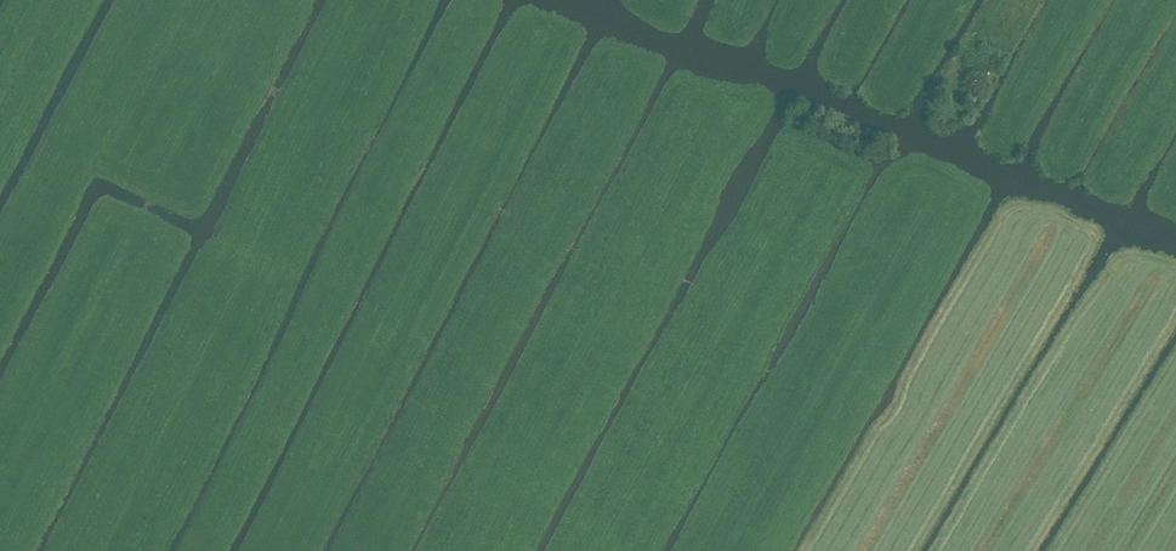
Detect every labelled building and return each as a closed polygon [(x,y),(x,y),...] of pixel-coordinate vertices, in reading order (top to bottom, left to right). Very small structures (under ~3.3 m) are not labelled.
[(971,90),(966,98),(974,103),(979,95),(971,90)]
